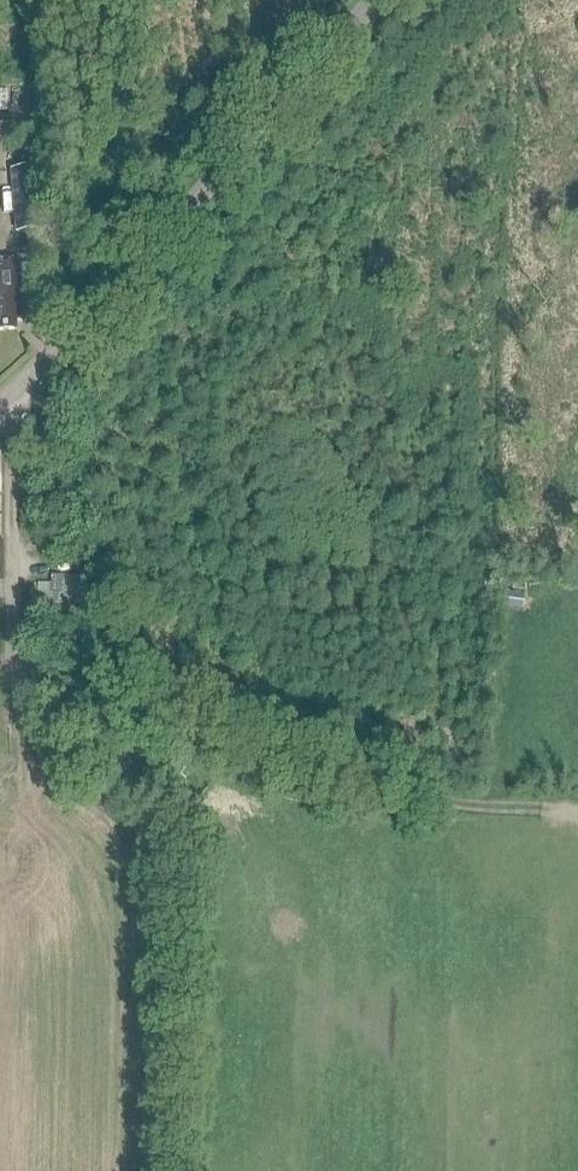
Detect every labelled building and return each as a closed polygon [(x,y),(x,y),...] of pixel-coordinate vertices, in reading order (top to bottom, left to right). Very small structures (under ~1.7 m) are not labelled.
[(46,230),(42,174),(41,166),(10,169),(15,233),(46,230)] [(16,328),(15,319),(21,319),(16,258),(0,260),(0,330),(16,328)] [(55,572),(54,600),(91,601),(91,572),(55,572)]
